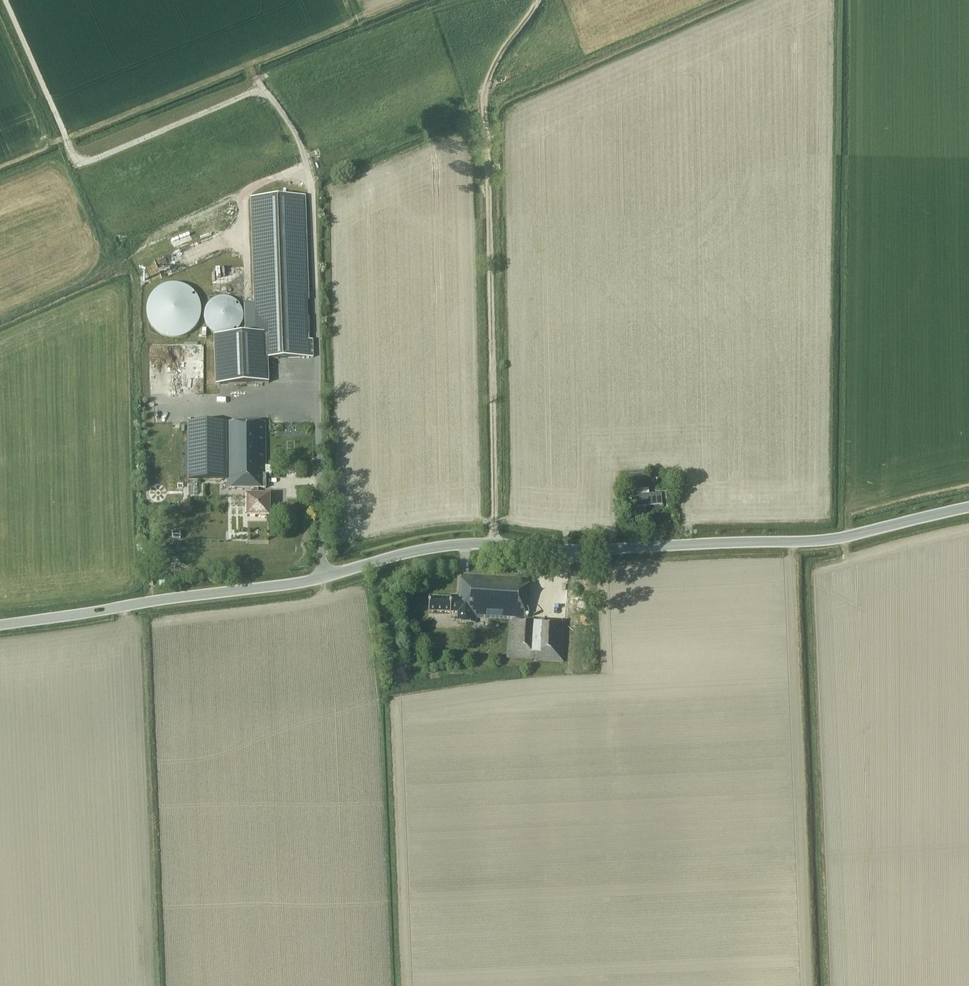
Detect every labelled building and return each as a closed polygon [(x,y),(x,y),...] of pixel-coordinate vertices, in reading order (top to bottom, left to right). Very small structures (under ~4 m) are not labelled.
[(215,387),(270,385),(269,358),(309,357),(304,199),(253,201),(257,334),(213,335),(215,387)] [(194,337),(197,286),(157,284),(154,335),(194,337)] [(207,305),(219,332),(245,322),(234,294),(207,305)] [(268,516),(269,497),(260,497),(260,494),(257,494),(257,488),(266,488),(266,475),(265,475),(265,422),(188,422),(189,480),(222,479),(228,479),(228,488),(254,488),(254,491),(252,491),(252,497),(247,497),(247,516),(268,516)] [(637,507),(662,505),(661,494),(637,495),(636,490),(631,490),(632,503),(637,502),(637,507)] [(531,567),(515,566),(514,574),(530,575),(531,567)] [(525,620),(526,613),(529,579),(460,575),(459,599),(429,598),(428,612),(451,612),(457,613),(457,623),(476,624),(477,618),(510,620),(507,658),(563,662),(565,623),(525,620)]
